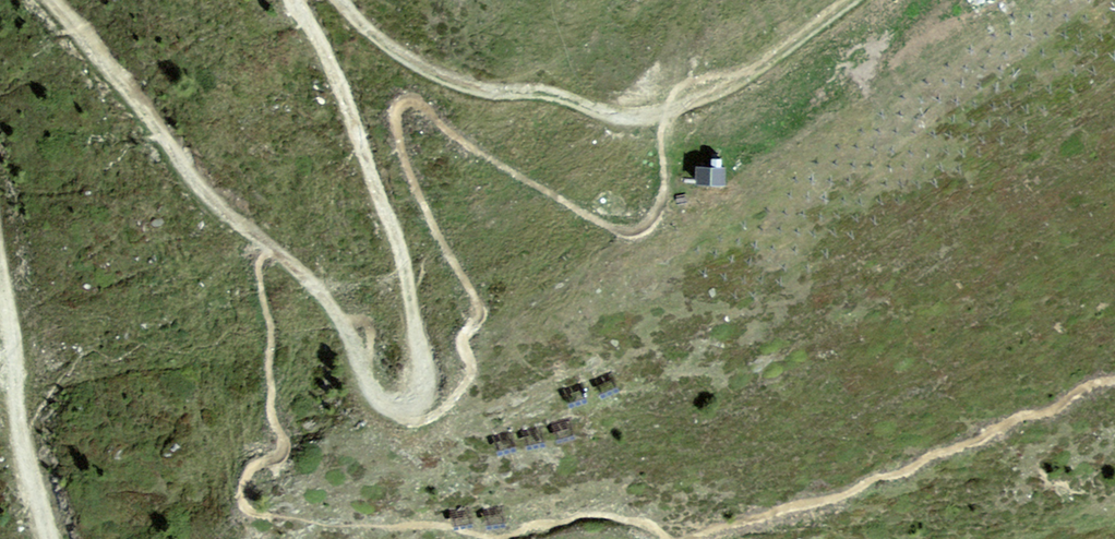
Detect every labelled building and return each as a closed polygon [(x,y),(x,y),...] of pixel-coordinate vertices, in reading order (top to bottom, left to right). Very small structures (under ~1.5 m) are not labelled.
[(712,167),(698,166),(697,185),(725,186),(726,169),(722,169),(723,160),(712,159),(712,167)]
